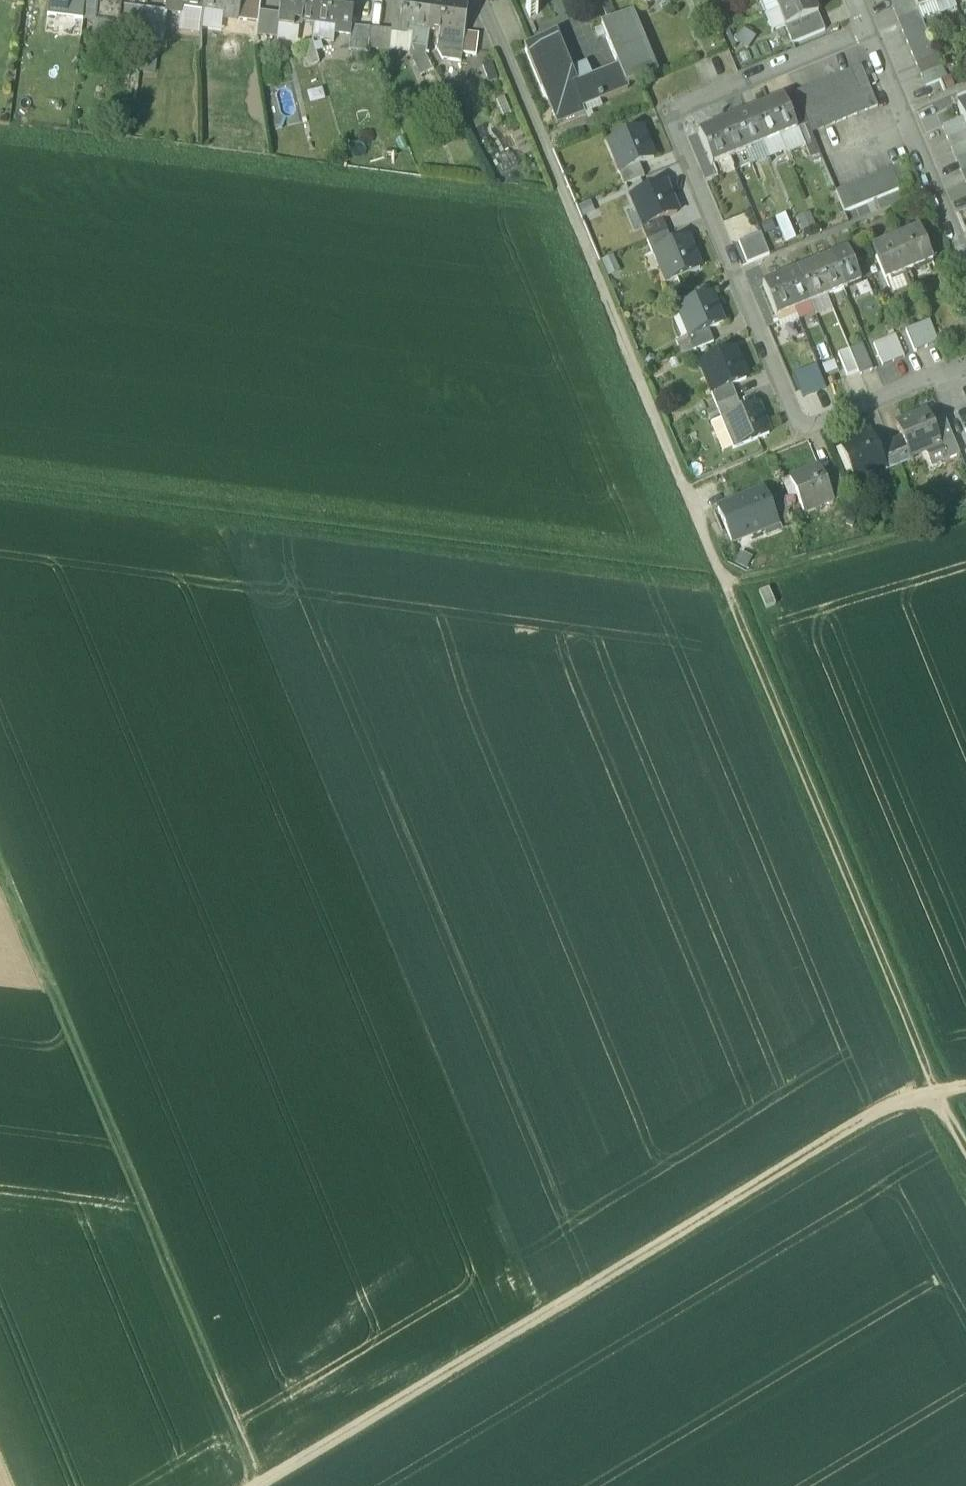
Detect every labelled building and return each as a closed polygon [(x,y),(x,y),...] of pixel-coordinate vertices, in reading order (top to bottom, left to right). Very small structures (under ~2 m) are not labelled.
[(94,23),(119,26),(121,8),(122,8),(122,0),(97,0),(94,23)] [(165,12),(165,13),(182,15),(183,9),(202,11),(204,0),(167,0),(165,12)] [(202,11),(223,14),(223,20),(238,21),(241,0),(204,0),(202,11)] [(278,15),(276,26),(277,26),(294,28),(295,22),(314,25),(318,0),(280,0),(278,15)] [(314,25),(334,27),(334,33),(349,35),(350,27),(354,0),(318,0),(314,25)] [(427,0),(395,0),(391,31),(391,32),(392,33),(407,34),(408,27),(428,30),(431,1),(427,0)] [(777,11),(804,0),(772,0),(777,11)] [(777,11),(784,29),(816,15),(810,0),(804,0),(777,11)] [(894,10),(914,2),(913,0),(889,0),(894,10)] [(914,2),(917,10),(934,3),(933,0),(913,0),(914,2)] [(466,5),(431,1),(428,30),(438,32),(437,38),(462,41),(466,5)] [(914,2),(894,10),(898,21),(918,12),(917,10),(914,2)] [(521,13),(525,22),(541,16),(537,6),(521,13)] [(146,9),(126,7),(122,39),(142,41),(146,9)] [(165,12),(146,9),(142,41),(162,44),(165,13),(165,12)] [(278,15),(259,12),(257,37),(276,39),(277,26),(276,26),(278,15)] [(918,12),(898,21),(903,32),(923,23),(918,12)] [(657,72),(632,13),(600,26),(616,67),(625,86),(626,85),(657,72)] [(816,15),(784,29),(790,45),(823,32),(816,15)] [(923,23),(903,32),(907,43),(928,34),(923,23)] [(371,29),(350,27),(349,35),(347,51),(370,54),(368,49),(371,29)] [(391,31),(371,29),(368,49),(390,52),(392,33),(391,32),(391,31)] [(477,35),(466,33),(463,55),(474,56),(477,35)] [(555,34),(522,47),(556,127),(584,115),(581,109),(579,109),(570,87),(591,78),(585,64),(571,70),(555,34)] [(928,34),(907,43),(912,54),(932,45),(928,34)] [(462,41),(437,38),(436,51),(441,60),(459,63),(462,41)] [(932,45),(912,54),(916,65),(937,56),(932,45)] [(937,56),(916,65),(921,76),(942,68),(937,56)] [(859,66),(848,70),(857,90),(867,85),(859,66)] [(591,78),(570,87),(579,109),(581,109),(627,89),(626,85),(625,86),(616,67),(591,78)] [(942,68),(921,76),(926,87),(947,79),(943,67),(942,68)] [(848,70),(837,75),(845,95),(857,90),(848,70)] [(837,75),(826,80),(834,100),(845,95),(837,75)] [(826,80),(815,84),(823,104),(834,100),(826,80)] [(815,84),(804,89),(812,109),(823,104),(815,84)] [(867,85),(857,90),(865,110),(865,111),(876,106),(867,85)] [(804,89),(793,94),(801,113),(812,109),(804,89)] [(857,90),(845,95),(854,115),(865,110),(857,90)] [(793,94),(782,98),(795,130),(806,125),(801,113),(793,94)] [(845,95),(834,100),(842,120),(854,115),(845,95)] [(782,97),(765,104),(778,137),(795,130),(782,98),(782,97)] [(834,100),(823,104),(832,124),(842,120),(834,100)] [(956,107),(961,119),(965,131),(965,103),(956,107)] [(765,104),(748,111),(761,144),(778,137),(765,104)] [(823,104),(812,109),(821,129),(832,124),(823,104)] [(821,129),(812,109),(801,113),(806,125),(809,134),(821,129)] [(748,111),(731,118),(745,151),(761,144),(748,111)] [(731,118),(715,125),(728,158),(745,151),(731,118)] [(942,127),(947,139),(965,131),(961,119),(942,127)] [(715,125),(697,132),(711,165),(728,158),(715,125)] [(639,130),(607,144),(620,174),(637,167),(652,161),(639,130)] [(947,139),(951,150),(965,143),(965,131),(947,139)] [(951,150),(956,161),(965,157),(965,143),(951,150)] [(956,161),(961,172),(965,170),(965,157),(956,161)] [(900,165),(890,169),(898,189),(909,185),(900,165)] [(620,174),(618,175),(622,186),(642,178),(637,167),(620,174)] [(898,189),(890,169),(879,174),(887,194),(898,189)] [(879,174),(867,179),(876,199),(887,194),(879,174)] [(867,179),(856,183),(865,203),(876,199),(867,179)] [(856,183),(845,188),(854,208),(865,203),(856,183)] [(662,185),(630,199),(643,228),(660,221),(674,215),(662,185)] [(845,188),(834,193),(843,213),(854,208),(845,188)] [(643,228),(640,230),(645,242),(665,234),(660,221),(643,228)] [(918,231),(894,240),(908,272),(931,262),(918,231)] [(665,234),(645,242),(651,257),(654,256),(653,255),(671,247),(665,234)] [(759,234),(737,242),(746,263),(768,254),(759,234)] [(894,240),(870,250),(884,282),(908,272),(894,240)] [(671,247),(653,255),(654,256),(666,284),(698,271),(685,241),(671,247)] [(845,252),(828,259),(842,291),(859,284),(845,252)] [(842,291),(828,259),(812,266),(825,298),(842,291)] [(812,266),(795,273),(809,305),(825,298),(812,266)] [(809,305),(795,273),(779,280),(792,312),(809,305)] [(779,280),(761,287),(774,319),(792,312),(779,280)] [(708,296),(676,309),(689,338),(706,331),(720,325),(708,296)] [(928,322),(904,332),(913,354),(937,344),(928,322)] [(689,338),(685,340),(691,353),(712,344),(706,331),(689,338)] [(894,337),(872,346),(881,368),(902,359),(894,337)] [(870,373),(860,347),(848,352),(858,378),(870,373)] [(732,351),(700,365),(712,394),(712,395),(730,387),(744,381),(732,351)] [(730,387),(712,395),(712,394),(709,395),(715,408),(735,400),(730,387)] [(735,400),(715,408),(720,421),(720,422),(723,421),(723,420),(740,412),(735,400)] [(740,412),(723,420),(723,421),(735,449),(731,451),(731,452),(767,437),(755,406),(740,412)] [(925,414),(895,426),(901,441),(908,457),(909,457),(937,445),(938,445),(929,425),(925,414)] [(942,419),(929,425),(938,445),(937,445),(944,461),(957,456),(942,419)] [(720,421),(709,426),(721,454),(731,451),(735,449),(723,421),(720,422),(720,421)] [(871,437),(841,449),(854,482),(885,469),(877,451),(871,437)] [(901,441),(888,446),(897,467),(911,461),(909,457),(908,457),(901,441)] [(888,446),(877,451),(885,469),(886,471),(897,467),(888,446)] [(819,470),(789,482),(802,514),(832,502),(825,484),(819,470)] [(837,479),(825,484),(832,502),(833,504),(845,499),(837,479)] [(763,492),(733,504),(746,536),(776,524),(763,492)] [(733,504),(716,511),(729,543),(746,536),(733,504)] [(775,606),(768,590),(759,593),(766,610),(775,606)]
